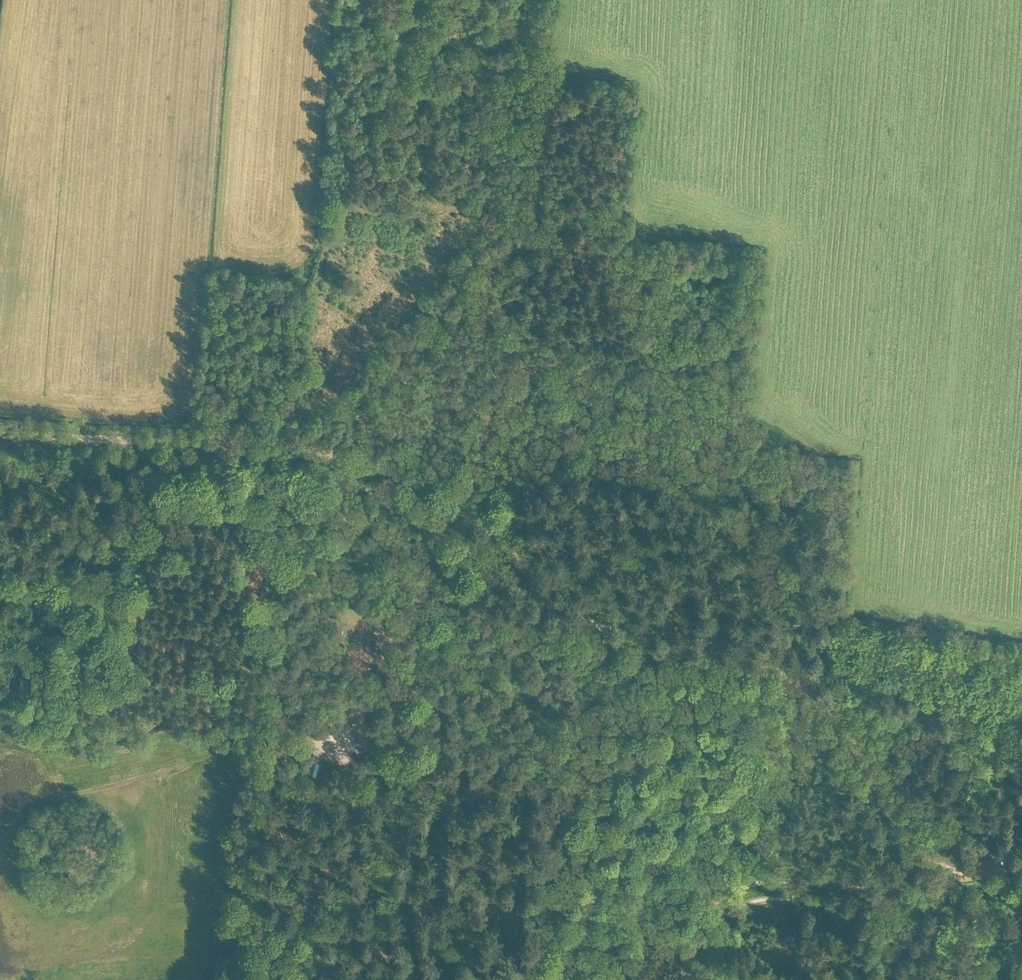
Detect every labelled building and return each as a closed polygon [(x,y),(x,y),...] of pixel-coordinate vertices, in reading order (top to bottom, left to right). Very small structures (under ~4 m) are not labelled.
[(590,285),(597,286),(598,274),(591,273),(590,285)]
